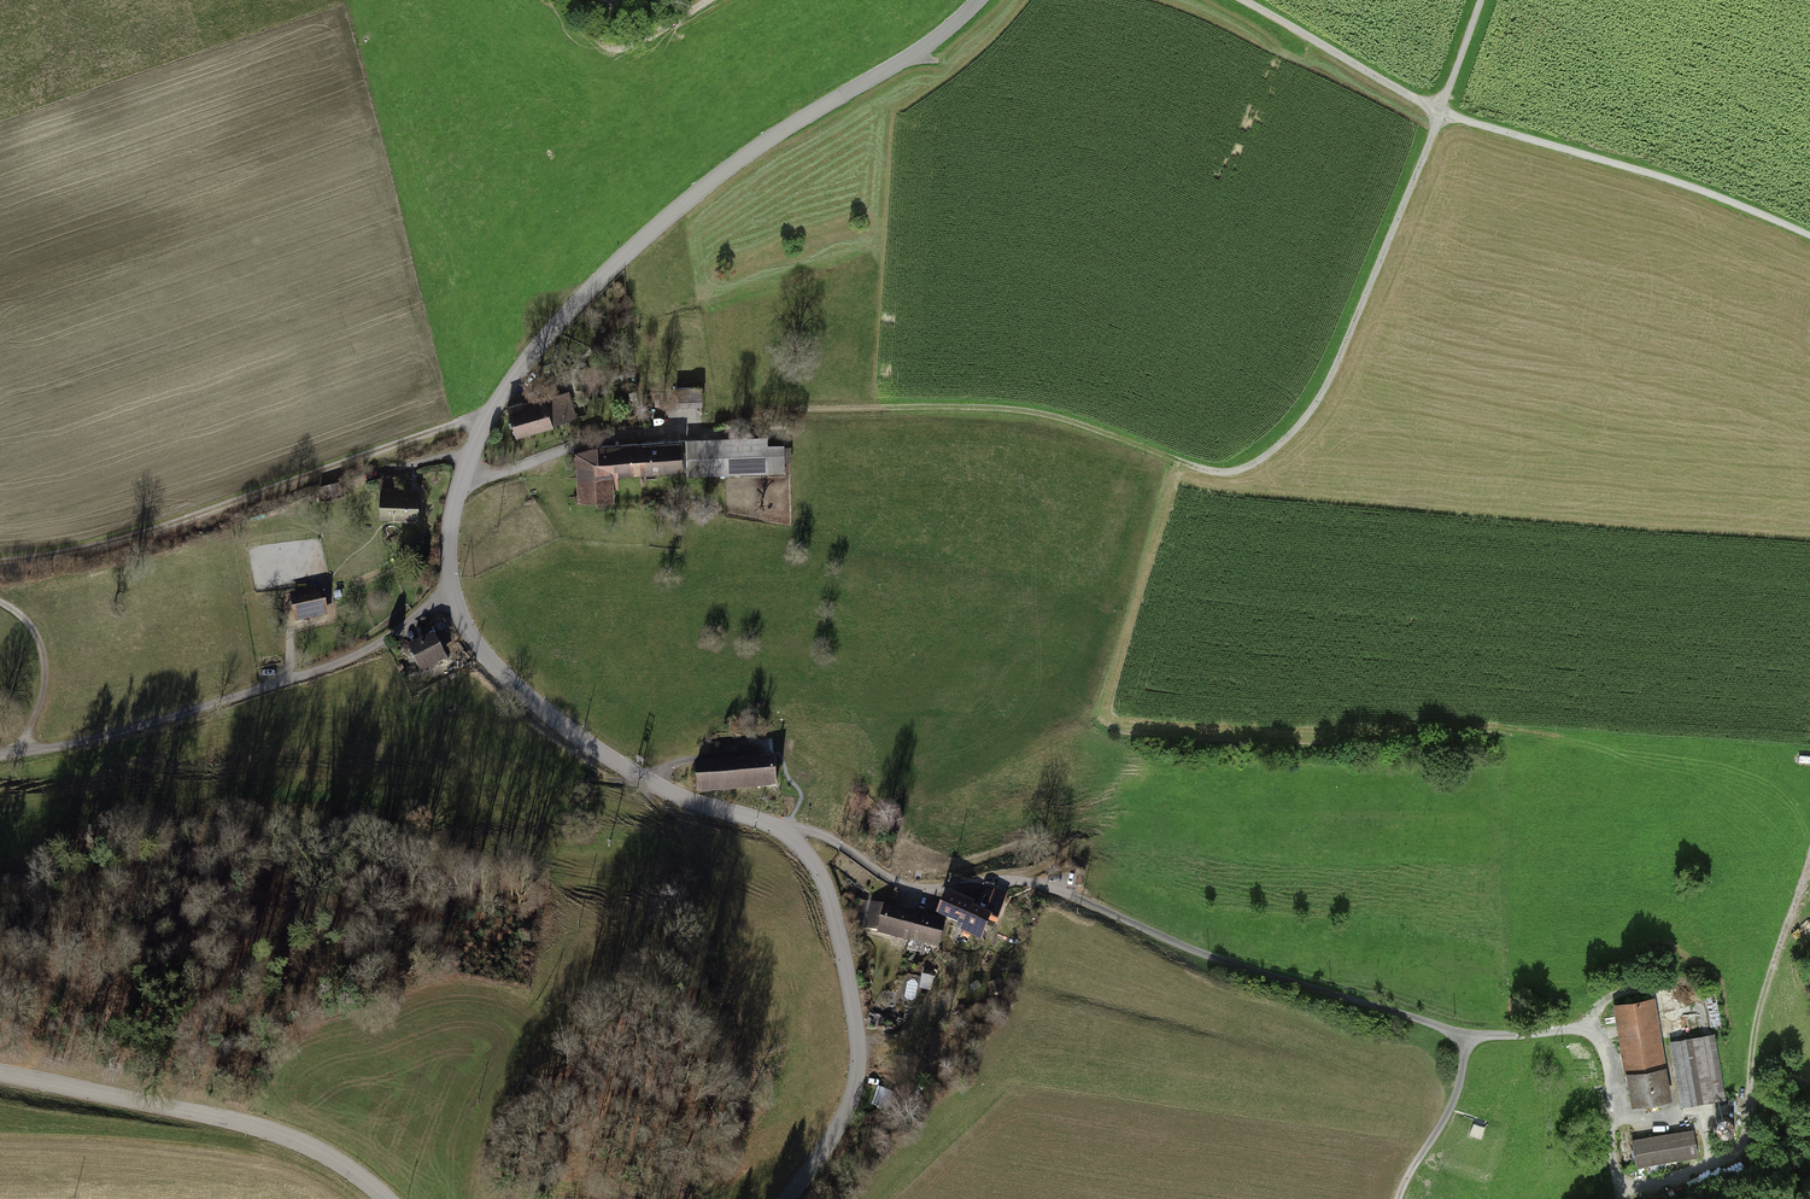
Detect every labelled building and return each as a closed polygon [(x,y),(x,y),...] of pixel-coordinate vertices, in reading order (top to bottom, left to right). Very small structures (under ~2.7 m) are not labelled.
[(674,387),(675,407),(702,406),(701,386),(674,387)] [(543,393),(507,404),(518,438),(577,420),(567,390),(544,397),(543,393)] [(766,434),(686,438),(688,476),(785,471),(785,461),(791,461),(790,446),(784,446),(784,443),(767,444),(766,434)] [(680,438),(644,439),(646,474),(682,473),(680,438)] [(646,474),(644,439),(598,442),(576,448),(577,488),(593,488),(593,492),(593,500),(614,499),(613,475),(646,474)] [(379,477),(377,517),(416,519),(418,486),(392,485),(393,478),(379,477)] [(327,614),(321,586),(289,593),(295,621),(327,614)] [(434,633),(408,646),(420,671),(446,659),(434,633)] [(813,717),(769,720),(772,754),(774,788),(818,784),(813,717)] [(772,754),(696,760),(699,794),(774,788),(772,754)] [(950,889),(938,914),(964,925),(961,930),(980,939),(993,913),(975,905),(977,902),(950,889)] [(910,941),(918,913),(908,910),(886,904),(885,907),(857,900),(850,924),(910,941)] [(918,913),(910,941),(939,950),(947,922),(933,918),(918,913)] [(989,985),(991,996),(1002,994),(999,982),(989,985)] [(1656,993),(1614,1001),(1627,1068),(1668,1060),(1656,993)] [(1716,1033),(1673,1041),(1685,1104),(1728,1096),(1716,1033)] [(1633,1104),(1676,1095),(1668,1060),(1627,1068),(1633,1104)] [(894,1094),(879,1088),(871,1106),(886,1112),(894,1094)] [(1488,1125),(1475,1122),(1471,1135),(1484,1138),(1488,1125)] [(1694,1125),(1633,1135),(1638,1163),(1699,1153),(1694,1125)]
